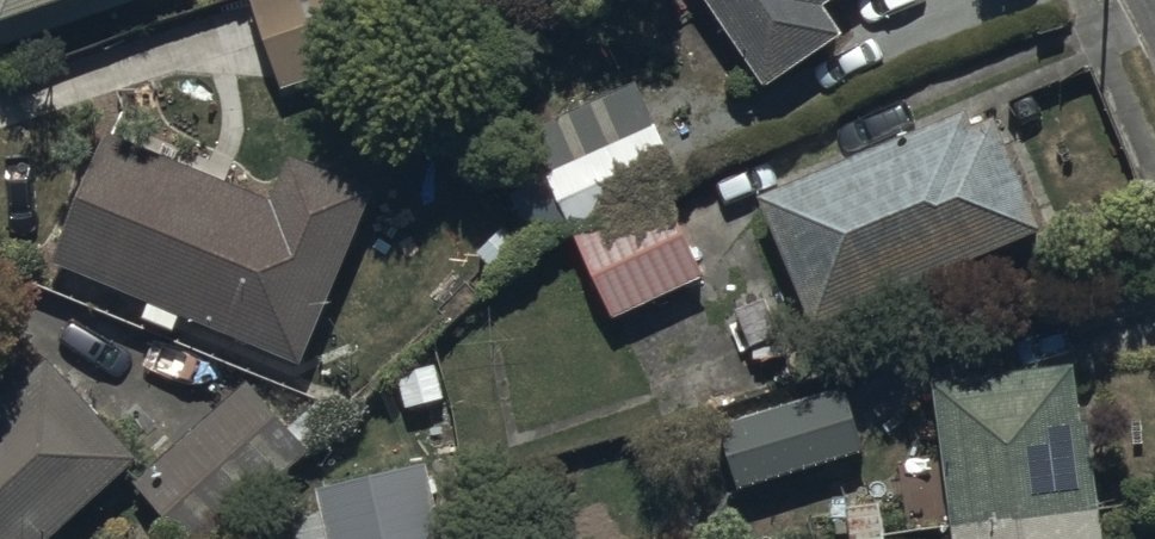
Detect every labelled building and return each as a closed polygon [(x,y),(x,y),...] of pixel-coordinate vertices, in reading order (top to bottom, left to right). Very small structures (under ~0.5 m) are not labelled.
[(157,0),(0,0),(0,53),(157,0)] [(281,89),(374,60),(355,0),(252,0),(281,89)] [(769,89),(847,36),(827,7),(838,0),(707,0),(769,89)] [(575,230),(675,184),(650,131),(659,127),(638,81),(539,126),(558,170),(509,193),(532,246),(574,227),(575,230)] [(972,118),(761,203),(811,325),(1043,232),(999,121),(977,130),(972,118)] [(306,368),(376,195),(292,161),(275,204),(109,137),(57,267),(152,306),(147,320),(179,333),(185,319),(306,368)] [(574,238),(615,321),(706,278),(665,194),(574,238)] [(143,461),(54,363),(11,403),(0,391),(0,538),(57,538),(143,461)] [(955,527),(1104,511),(1093,427),(1084,428),(1076,366),(937,387),(955,527)] [(291,431),(253,386),(137,484),(183,538),(214,538),(312,456),(305,448),(319,436),(305,418),(291,431)] [(720,427),(740,492),(867,453),(847,388),(720,427)] [(426,466),(321,490),(326,514),(293,522),(297,538),(443,538),(426,466)] [(882,504),(847,509),(851,538),(886,538),(882,504)] [(955,527),(956,538),(1107,538),(1104,511),(955,527)]
